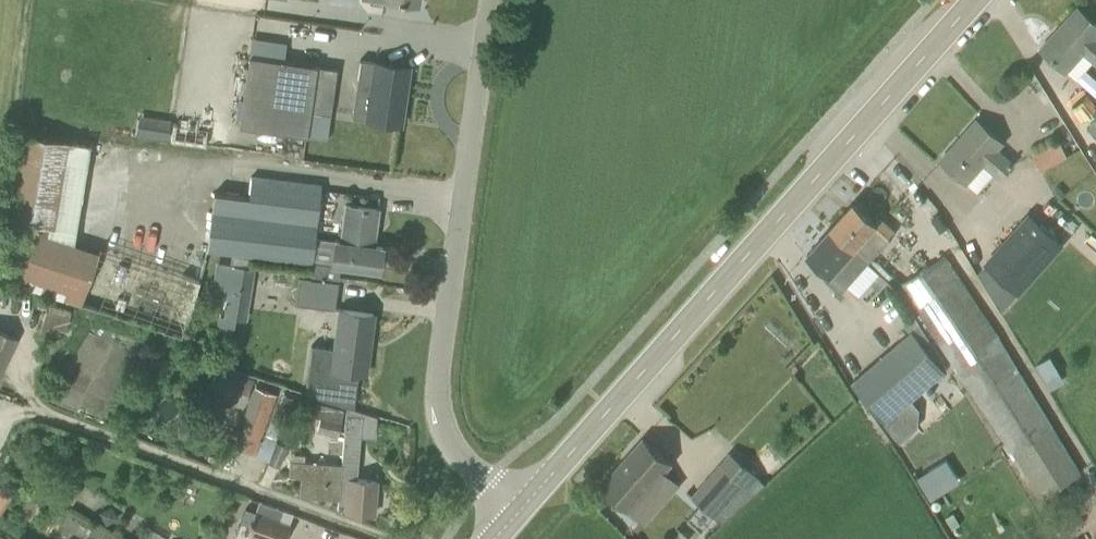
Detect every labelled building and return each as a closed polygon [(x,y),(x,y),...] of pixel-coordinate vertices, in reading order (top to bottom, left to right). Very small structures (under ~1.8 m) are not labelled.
[(1078,8),(1040,49),(1066,72),(1082,54),(1095,66),(1095,24),(1078,8)] [(338,69),(250,55),(239,125),(306,135),(310,111),(331,114),(338,69)] [(352,117),(400,124),(409,67),(361,59),(352,117)] [(171,119),(156,117),(153,137),(169,139),(171,119)] [(1087,128),(1095,136),(1095,117),(1087,128)] [(1000,177),(1013,162),(996,147),(1001,141),(977,120),(941,160),(966,183),(984,162),(1000,177)] [(91,147),(31,131),(0,241),(0,281),(119,314),(122,305),(184,322),(197,274),(95,245),(94,248),(65,240),(91,147)] [(1031,155),(1041,171),(1068,155),(1059,139),(1031,155)] [(337,281),(339,266),(333,265),(314,263),(316,238),(323,184),(250,176),(248,196),(214,192),(207,250),(207,253),(310,265),(309,277),(337,281)] [(868,263),(884,245),(896,232),(880,218),(875,223),(853,203),(829,229),(867,264),(868,263)] [(333,265),(333,264),(379,271),(383,247),(373,245),(378,209),(346,204),(341,241),(316,238),(314,263),(333,265)] [(1062,244),(1030,215),(986,264),(1018,293),(1062,244)] [(868,263),(867,264),(829,229),(807,254),(831,275),(826,280),(841,293),(847,287),(858,297),(870,284),(878,291),(888,281),(868,263)] [(900,285),(913,303),(1051,511),(1067,501),(1059,489),(1082,473),(1014,360),(945,255),(900,285)] [(226,299),(224,317),(219,317),(217,333),(226,334),(228,318),(243,319),(250,268),(221,264),(216,298),(226,299)] [(300,276),(296,302),(334,307),(337,281),(309,277),(300,276)] [(57,336),(59,329),(65,331),(71,312),(50,306),(49,310),(46,309),(39,331),(57,336)] [(310,348),(305,388),(310,389),(309,393),(347,406),(353,408),(357,373),(365,374),(374,314),(339,309),(333,351),(310,348)] [(0,330),(0,373),(17,339),(0,330)] [(920,410),(911,400),(945,372),(911,332),(852,382),(885,422),(902,442),(918,428),(920,410)] [(251,382),(218,371),(209,399),(242,410),(251,382)] [(278,395),(255,387),(234,446),(256,454),(278,395)] [(277,441),(292,400),(282,396),(266,438),(277,441)] [(316,431),(338,436),(344,410),(317,403),(314,417),(319,418),(316,431)] [(338,510),(341,510),(349,415),(346,415),(342,464),(304,461),(304,454),(291,453),(290,475),(302,476),(300,495),(339,498),(338,510)] [(349,415),(341,510),(346,510),(346,512),(374,514),(377,480),(357,479),(362,416),(349,415)] [(672,463),(644,437),(600,486),(629,512),(655,482),(672,463)] [(276,442),(267,462),(279,467),(287,447),(276,442)] [(768,448),(747,469),(762,483),(782,463),(768,448)] [(722,527),(765,488),(730,455),(690,499),(722,527)] [(914,475),(928,498),(958,480),(945,457),(914,475)] [(72,504),(80,491),(69,485),(61,498),(72,504)] [(11,497),(1,491),(0,492),(0,515),(11,497)] [(119,518),(112,506),(99,513),(106,525),(119,518)] [(246,508),(238,527),(248,530),(255,511),(246,508)] [(248,530),(273,538),(284,538),(290,524),(255,511),(248,530)]
